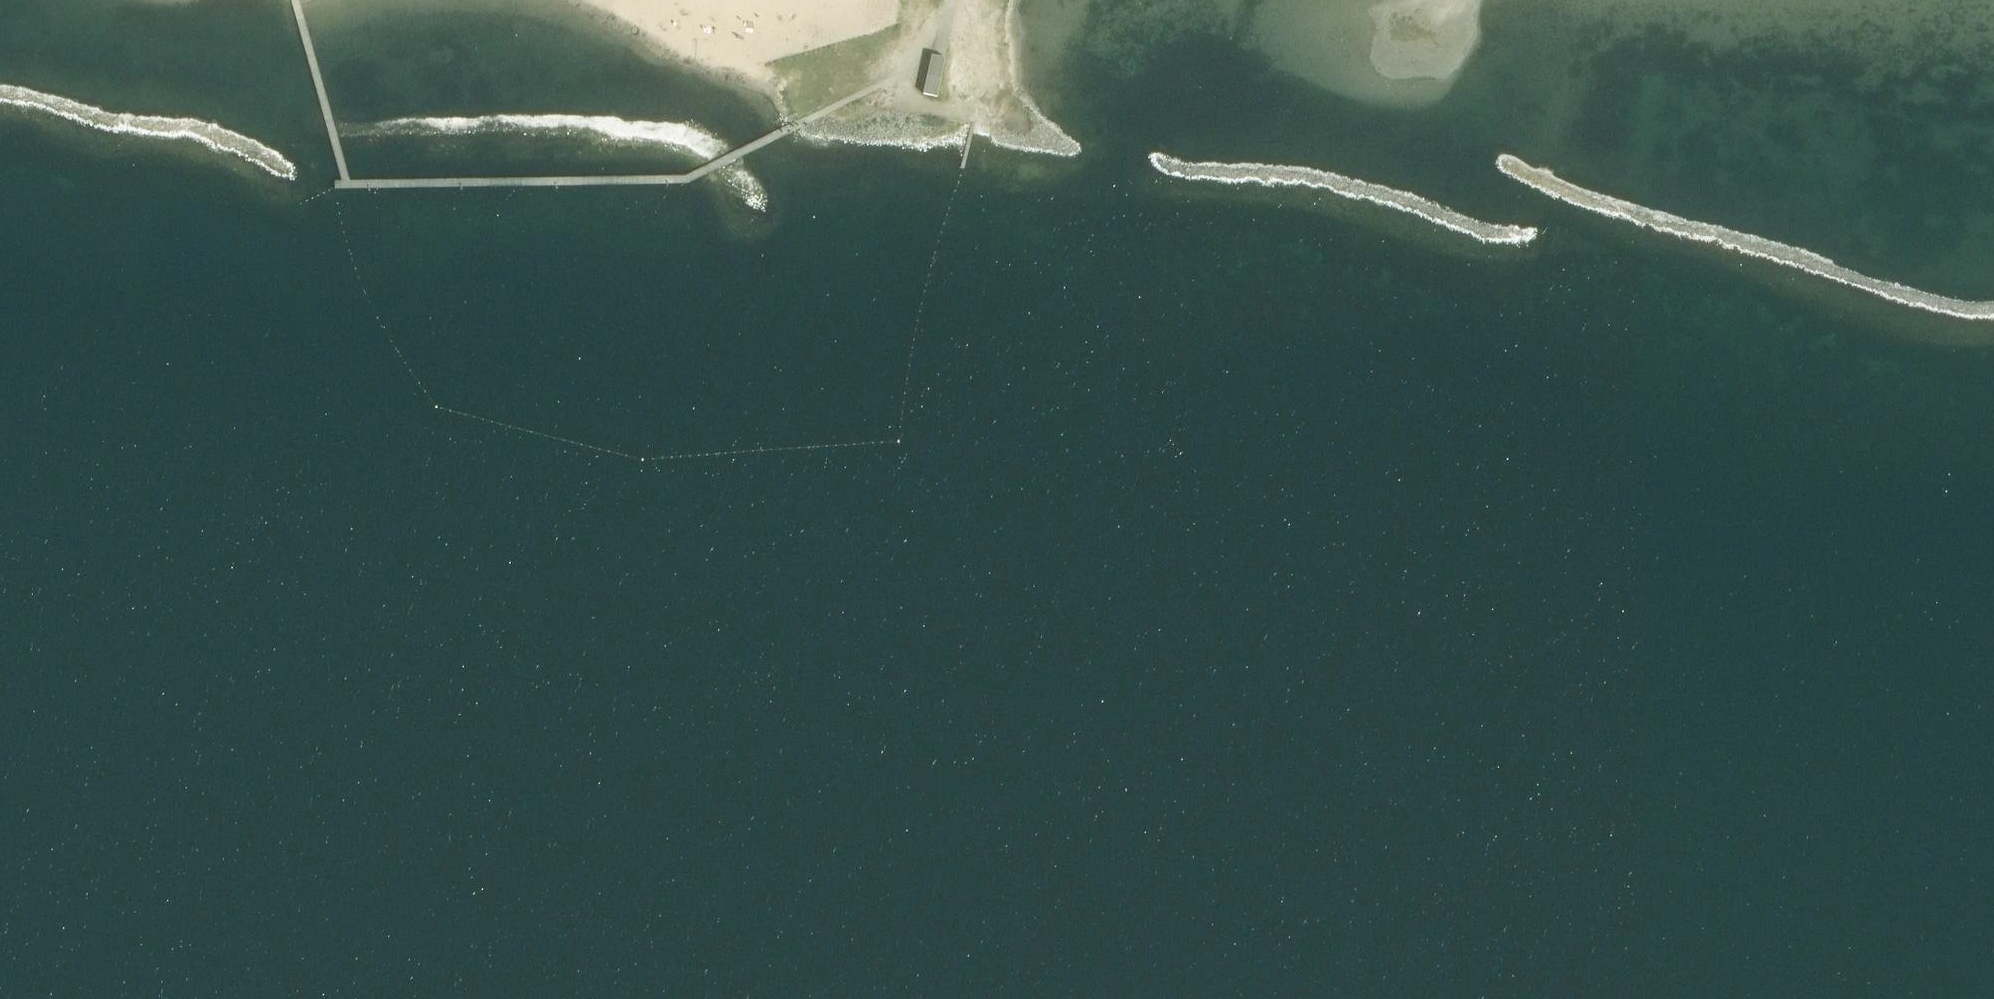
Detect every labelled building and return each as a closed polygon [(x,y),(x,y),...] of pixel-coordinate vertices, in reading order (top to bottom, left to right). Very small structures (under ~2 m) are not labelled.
[(922,94),(936,97),(945,58),(931,55),(922,94)]
